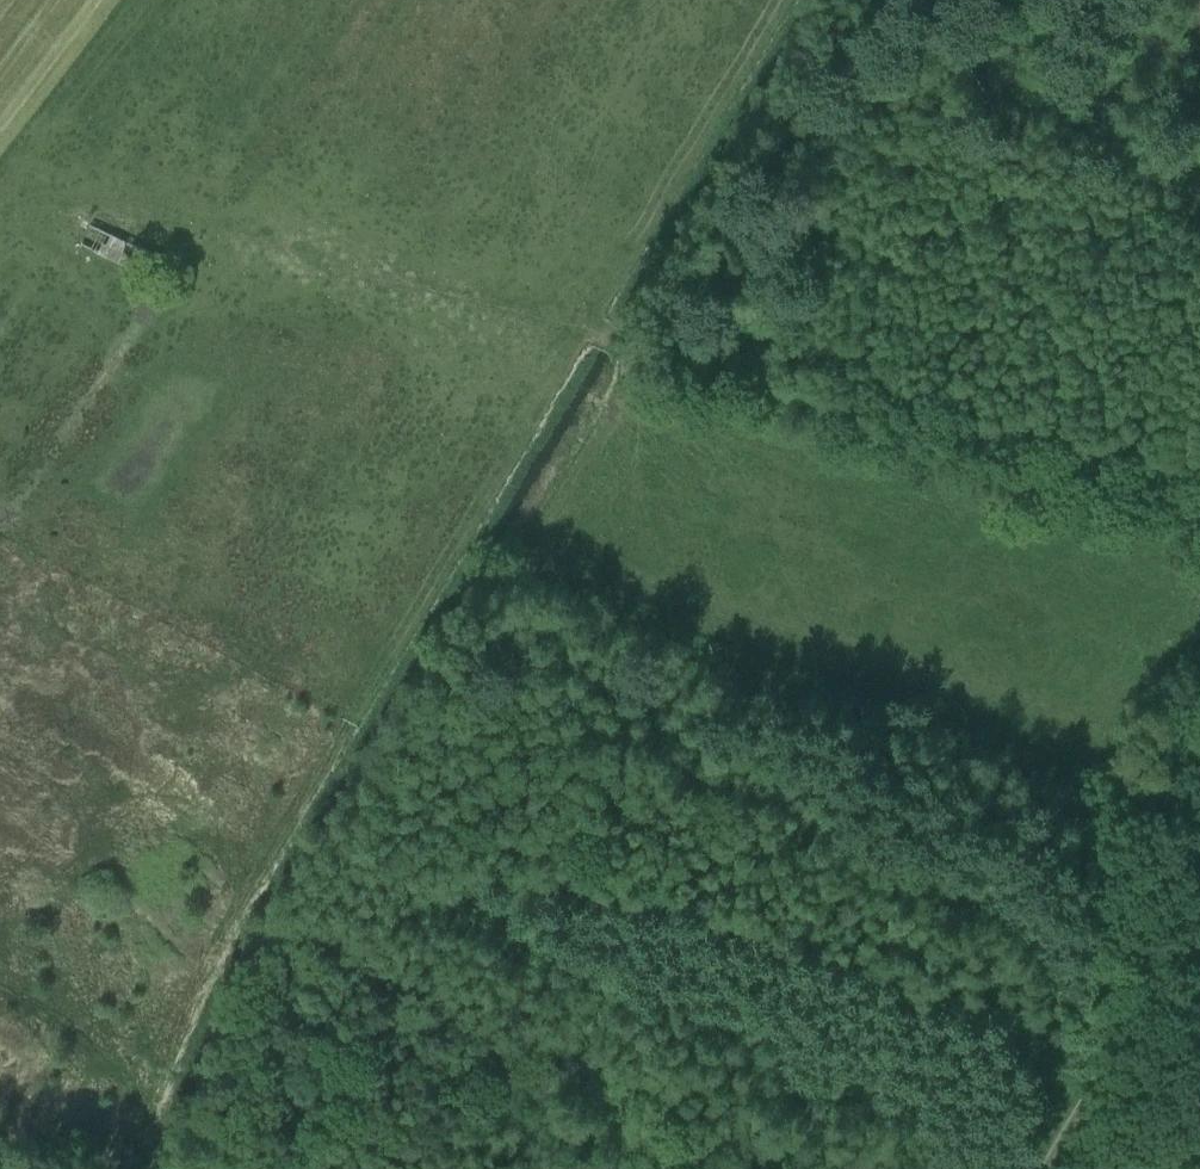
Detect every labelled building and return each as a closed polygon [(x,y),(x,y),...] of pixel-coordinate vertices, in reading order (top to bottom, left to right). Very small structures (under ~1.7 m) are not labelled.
[(162,254),(89,221),(79,243),(152,276),(162,254)]
